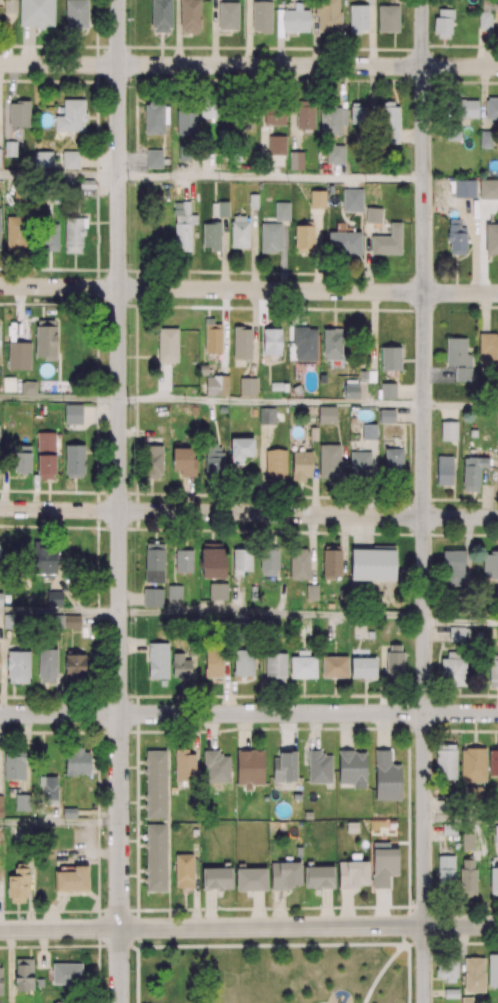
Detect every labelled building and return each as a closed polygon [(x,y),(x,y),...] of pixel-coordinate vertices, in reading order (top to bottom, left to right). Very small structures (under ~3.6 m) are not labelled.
[(255,377),(239,377),(239,394),(255,394),(255,377)] [(380,383),(380,397),(395,398),(395,383),(380,383)] [(318,406),(317,423),(335,423),(335,406),(318,406)] [(259,407),(259,423),(274,423),(274,407),(259,407)] [(379,409),(378,422),(393,423),(393,409),(379,409)] [(440,421),(440,440),(456,440),(456,421),(440,421)] [(361,423),(361,439),(375,439),(375,423),(361,423)] [(309,427),(309,440),(316,440),(317,427),(309,427)] [(226,583),(208,583),(208,600),(226,600),(226,583)] [(167,585),(166,599),(180,599),(180,585),(167,585)] [(316,585),(305,585),(305,600),(316,600),(316,585)] [(162,588),(142,588),(142,606),(162,606),(162,588)] [(307,749),(307,783),(331,783),(331,755),(323,755),(323,753),(319,753),(319,750),(307,749)] [(202,750),(202,767),(206,767),(206,782),(229,782),(229,755),(221,755),(221,753),(218,753),(218,750),(202,750)] [(62,807),(62,817),(76,817),(76,807),(62,807)] [(345,822),(345,832),(357,832),(357,822),(345,822)] [(461,833),(461,849),(471,849),(471,833),(461,833)] [(174,855),(174,887),(193,887),(193,854),(174,855)] [(73,872),(55,872),(55,891),(87,890),(86,866),(73,866),(73,872)] [(235,869),(235,891),(265,891),(265,869),(235,869)] [(487,986),(497,987),(497,955),(487,954),(487,986)] [(443,988),(443,998),(458,998),(458,988),(443,988)]
